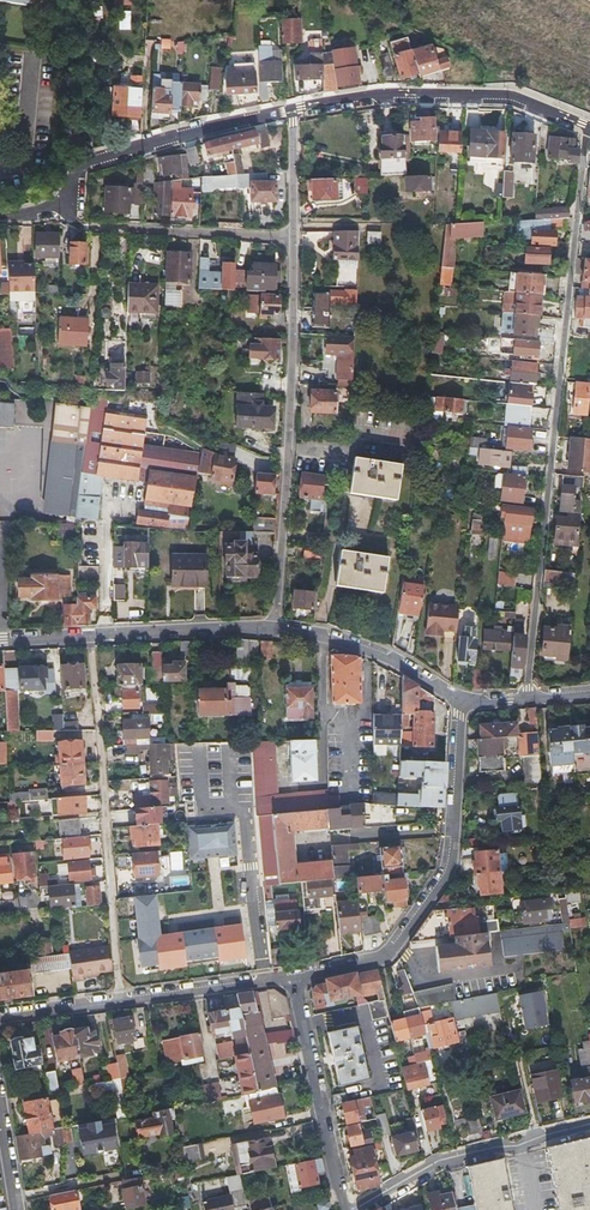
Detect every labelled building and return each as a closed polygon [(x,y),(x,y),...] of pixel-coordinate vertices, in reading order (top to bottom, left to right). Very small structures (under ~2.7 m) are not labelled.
[(300,20),(292,20),(283,21),(284,43),(301,42),(300,20)] [(309,55),(322,55),(322,52),(322,44),(322,38),(306,39),(307,55),(309,55)] [(401,79),(419,74),(413,51),(411,38),(393,42),(401,79)] [(433,47),(413,51),(419,74),(419,76),(451,69),(448,58),(442,55),(435,56),(433,47)] [(280,82),(280,72),(280,62),(272,62),(271,48),(258,48),(260,83),(280,82)] [(322,52),(322,55),(323,69),(324,93),(338,91),(338,88),(357,85),(356,77),(361,76),(359,67),(355,67),(354,49),(322,52)] [(322,55),(309,55),(309,62),(294,62),(295,82),(320,81),(320,69),(323,69),(322,55)] [(384,79),(389,79),(395,78),(392,56),(381,57),(381,62),(384,79)] [(221,71),(213,71),(210,71),(210,89),(220,89),(221,71)] [(180,108),(181,86),(181,85),(163,83),(161,76),(153,76),(151,121),(160,122),(163,119),(163,115),(169,115),(169,112),(179,112),(180,108)] [(227,94),(241,93),(256,93),(255,79),(226,81),(227,94)] [(200,86),(181,86),(180,108),(186,108),(192,108),(192,103),(198,104),(200,86)] [(116,90),(115,103),(114,117),(139,119),(141,91),(116,90)] [(433,118),(427,118),(421,118),(420,123),(412,123),(413,143),(438,143),(438,132),(439,127),(434,127),(433,121),(433,118)] [(232,152),(235,151),(239,150),(260,144),(262,149),(270,147),(266,130),(229,138),(232,152)] [(384,137),(384,143),(384,148),(380,148),(380,158),(405,157),(405,162),(410,162),(409,143),(409,130),(404,130),(404,136),(384,137)] [(462,133),(438,132),(438,143),(437,152),(461,153),(462,133)] [(532,136),(532,134),(532,132),(525,132),(524,136),(513,135),(512,162),(533,163),(534,136),(532,136)] [(470,166),(486,167),(502,168),(504,135),(472,134),(470,166)] [(232,153),(232,152),(229,138),(205,144),(208,157),(232,153)] [(562,163),(568,163),(574,164),(575,150),(573,150),(573,140),(550,138),(548,157),(562,158),(562,163)] [(187,150),(188,158),(190,166),(200,163),(197,147),(187,150)] [(187,157),(172,158),(158,159),(159,178),(181,176),(188,175),(188,174),(187,157)] [(229,177),(237,177),(233,159),(230,160),(231,163),(227,164),(229,177)] [(233,159),(237,177),(244,176),(240,160),(235,162),(233,159)] [(147,181),(151,181),(155,180),(154,166),(146,166),(147,181)] [(450,170),(439,170),(438,189),(449,189),(450,170)] [(503,194),(507,195),(512,195),(513,172),(505,172),(503,194)] [(203,180),(202,193),(208,193),(208,186),(251,181),(252,203),(276,203),(276,183),(268,183),(268,174),(244,176),(237,177),(229,177),(203,180)] [(407,191),(416,191),(420,191),(430,191),(430,178),(406,178),(407,191)] [(137,190),(122,189),(107,187),(105,212),(130,213),(130,205),(143,206),(144,179),(138,179),(137,190)] [(202,198),(202,193),(203,180),(193,181),(192,181),(193,190),(181,191),(180,182),(173,183),(172,191),(172,195),(172,217),(192,218),(194,197),(202,198)] [(337,182),(323,182),(309,181),(309,186),(313,186),(313,190),(314,199),(337,200),(337,182)] [(356,181),(355,186),(355,192),(361,196),(368,196),(368,181),(356,181)] [(159,190),(172,191),(173,183),(159,184),(159,190)] [(152,216),(172,217),(172,195),(156,195),(156,213),(153,213),(152,216)] [(547,210),(547,219),(566,218),(570,218),(570,208),(555,208),(555,210),(547,210)] [(535,220),(535,213),(501,215),(501,222),(532,220),(535,220)] [(547,219),(540,219),(535,220),(532,220),(531,244),(555,245),(555,231),(550,231),(550,228),(555,228),(566,227),(566,218),(547,219)] [(456,238),(482,236),(483,228),(483,223),(449,224),(445,225),(440,268),(449,268),(452,269),(456,238)] [(486,238),(493,237),(499,237),(499,227),(491,227),(486,228),(486,238)] [(356,259),(357,231),(335,230),(334,243),(330,243),(330,249),(334,249),(333,259),(356,259)] [(368,245),(374,245),(380,245),(380,234),(368,234),(368,245)] [(59,235),(48,235),(37,235),(36,258),(59,258),(59,235)] [(69,264),(77,264),(85,264),(86,245),(70,245),(69,264)] [(507,252),(516,252),(524,253),(524,261),(548,263),(549,248),(507,246),(507,252)] [(169,254),(168,270),(167,286),(169,286),(169,282),(190,284),(192,255),(169,254)] [(582,289),(589,290),(589,261),(577,259),(576,274),(583,275),(582,289)] [(210,260),(209,270),(221,270),(221,261),(210,260)] [(278,284),(278,279),(278,274),(273,274),(273,264),(253,263),(253,272),(247,271),(246,292),(260,293),(260,289),(272,290),(273,283),(278,284)] [(7,265),(8,291),(15,291),(15,300),(16,300),(17,313),(34,313),(34,267),(18,268),(18,265),(7,265)] [(233,290),(235,271),(235,265),(223,265),(223,272),(215,272),(215,274),(208,274),(209,272),(199,271),(198,290),(226,291),(233,292),(233,290)] [(448,287),(449,268),(440,268),(438,286),(448,287)] [(244,272),(235,271),(233,290),(243,290),(244,272)] [(517,274),(509,273),(508,281),(516,281),(517,274)] [(516,294),(539,296),(540,275),(517,274),(516,281),(508,281),(508,293),(516,294)] [(126,312),(138,313),(156,314),(158,287),(128,285),(126,312)] [(336,286),(331,286),(325,286),(325,291),(328,292),(328,303),(352,303),(352,307),(355,307),(356,287),(345,286),(344,292),(336,291),(336,286)] [(458,288),(448,287),(438,286),(437,295),(456,297),(458,288)] [(589,299),(579,298),(578,303),(575,303),(574,319),(577,320),(577,327),(589,328),(589,291),(589,299)] [(539,306),(539,296),(516,294),(508,293),(506,293),(506,313),(538,316),(538,314),(542,314),(542,307),(539,306)] [(253,297),(252,308),(252,319),(256,319),(256,314),(265,315),(277,315),(278,297),(257,296),(257,298),(253,297)] [(537,328),(538,316),(506,313),(503,313),(502,334),(534,338),(534,328),(537,328)] [(85,346),(86,334),(87,321),(59,319),(57,344),(85,346)] [(11,368),(10,328),(0,329),(0,369),(11,368)] [(432,353),(439,354),(446,355),(448,333),(434,332),(432,353)] [(119,333),(118,339),(118,344),(113,344),(113,354),(114,354),(123,355),(125,334),(119,333)] [(352,380),(354,336),(327,335),(326,353),(339,354),(338,379),(352,380)] [(507,354),(518,355),(521,355),(521,359),(532,360),(533,357),(539,357),(540,341),(504,338),(503,345),(508,345),(507,354)] [(250,364),(255,365),(260,365),(260,359),(276,360),(276,340),(251,339),(250,364)] [(490,352),(495,353),(501,353),(502,340),(491,339),(490,352)] [(117,362),(123,363),(123,355),(114,354),(114,362),(117,362)] [(511,382),(529,384),(534,384),(536,385),(537,378),(538,372),(539,364),(512,361),(512,369),(506,369),(506,377),(511,377),(511,382)] [(117,367),(113,367),(109,366),(108,375),(104,374),(103,387),(111,387),(110,391),(121,392),(123,363),(117,362),(117,367)] [(146,384),(146,379),(147,374),(135,373),(134,384),(146,384)] [(75,375),(74,387),(82,388),(83,376),(75,375)] [(529,384),(511,382),(509,405),(533,407),(534,384),(529,384)] [(573,414),(580,415),(586,415),(588,385),(576,384),(573,414)] [(335,413),(336,402),(336,392),(313,390),(312,412),(335,413)] [(95,404),(106,405),(107,396),(96,394),(95,404)] [(251,431),(255,431),(260,431),(260,429),(272,429),(273,408),(260,408),(261,395),(237,394),(236,428),(251,428),(251,431)] [(427,404),(435,405),(443,406),(442,411),(463,413),(464,400),(428,397),(427,404)] [(11,406),(11,428),(44,430),(40,500),(46,501),(56,405),(46,404),(45,420),(29,419),(30,402),(0,401),(0,405),(11,406)] [(11,431),(11,428),(11,406),(0,405),(0,430),(11,431)] [(75,445),(83,446),(88,409),(56,405),(46,501),(44,515),(68,517),(75,445)] [(533,407),(509,405),(507,422),(531,425),(533,407)] [(144,505),(153,506),(161,508),(162,504),(170,505),(168,516),(139,509),(138,524),(161,527),(161,529),(187,530),(200,454),(142,443),(145,414),(88,407),(88,409),(83,446),(80,474),(137,480),(139,468),(150,470),(144,505)] [(510,428),(509,437),(508,447),(530,449),(532,430),(510,428)] [(472,446),(479,447),(486,447),(487,440),(473,437),(472,446)] [(571,458),(572,458),(571,470),(589,472),(589,440),(571,438),(569,458),(571,458)] [(234,454),(234,450),(234,446),(219,444),(218,453),(225,454),(234,454)] [(480,464),(492,465),(504,466),(506,453),(491,452),(491,450),(481,449),(481,454),(480,464)] [(215,457),(213,469),(210,481),(231,485),(236,462),(224,459),(217,458),(215,457)] [(351,494),(375,498),(398,501),(403,466),(356,459),(351,494)] [(527,475),(528,472),(528,468),(514,466),(513,474),(527,475)] [(484,478),(485,470),(475,469),(474,478),(484,478)] [(304,473),(303,485),(302,497),(312,498),(311,510),(326,511),(329,475),(304,473)] [(136,490),(137,480),(80,474),(79,483),(112,487),(136,490)] [(262,493),(262,494),(262,495),(271,496),(271,494),(273,494),(274,475),(256,474),(255,493),(262,493)] [(496,489),(500,490),(500,493),(503,493),(502,500),(524,502),(527,477),(500,475),(497,477),(496,489)] [(560,512),(561,512),(579,514),(581,514),(582,503),(572,502),(573,487),(583,488),(584,478),(563,475),(560,512)] [(97,520),(98,506),(100,492),(85,490),(84,498),(78,498),(76,518),(97,520)] [(534,508),(507,506),(503,505),(502,517),(506,518),(503,541),(529,543),(534,508)] [(501,520),(502,516),(502,512),(484,510),(483,516),(483,518),(501,520)] [(560,518),(559,518),(556,541),(561,542),(560,545),(568,545),(569,543),(573,543),(572,546),(575,546),(575,543),(576,543),(579,514),(561,512),(560,518)] [(224,547),(225,562),(225,578),(227,578),(227,582),(239,582),(239,578),(246,578),(256,578),(255,547),(254,547),(253,535),(275,535),(276,518),(253,517),(252,532),(240,533),(240,540),(239,544),(235,544),(235,547),(231,547),(224,547)] [(475,519),(474,526),(473,533),(484,534),(483,541),(487,541),(489,520),(483,520),(475,519)] [(58,525),(58,533),(58,541),(74,542),(74,537),(79,538),(79,526),(58,525)] [(116,527),(116,534),(116,541),(125,541),(125,527),(116,527)] [(323,534),(316,533),(308,533),(307,542),(322,544),(323,534)] [(490,556),(494,557),(498,557),(501,535),(492,534),(490,556)] [(126,545),(126,556),(126,567),(138,567),(138,564),(149,564),(149,545),(126,545)] [(321,559),(322,548),(306,546),(305,557),(321,559)] [(384,593),(386,575),(389,557),(342,551),(336,586),(384,593)] [(186,588),(186,558),(172,558),(172,588),(186,588)] [(205,559),(186,558),(186,588),(189,588),(205,588),(205,559)] [(576,567),(546,564),(545,571),(561,572),(576,574),(576,567)] [(32,576),(32,578),(32,580),(20,579),(20,596),(32,597),(32,599),(59,600),(59,595),(69,595),(70,577),(52,577),(52,572),(50,571),(47,571),(46,573),(46,577),(32,576)] [(545,571),(544,579),(543,587),(552,588),(553,582),(560,583),(561,572),(545,571)] [(575,584),(576,574),(561,572),(560,583),(575,584)] [(499,573),(498,585),(515,588),(516,575),(499,573)] [(404,579),(403,584),(425,587),(426,582),(404,579)] [(113,599),(125,600),(126,583),(113,583),(113,599)] [(419,621),(422,604),(425,587),(403,584),(398,618),(419,621)] [(311,609),(312,601),(312,593),(294,591),(293,607),(311,609)] [(78,598),(78,606),(78,624),(89,624),(90,608),(96,608),(96,598),(78,598)] [(430,604),(429,621),(427,638),(437,640),(437,636),(457,639),(460,608),(430,604)] [(78,624),(78,606),(67,606),(66,628),(78,627),(78,624)] [(461,640),(460,649),(459,659),(462,659),(461,663),(468,663),(468,660),(474,661),(479,611),(470,610),(466,640),(461,640)] [(515,622),(514,639),(512,651),(511,667),(522,668),(524,649),(521,649),(522,638),(521,638),(522,627),(523,623),(515,622)] [(544,658),(555,659),(556,651),(564,652),(569,652),(571,627),(561,626),(557,626),(556,631),(545,629),(542,654),(544,654),(544,658)] [(512,651),(514,639),(503,637),(504,632),(486,629),(483,648),(512,651)] [(237,639),(237,649),(237,658),(257,658),(257,640),(237,639)] [(264,641),(264,649),(264,657),(273,657),(274,641),(264,641)] [(162,682),(161,668),(160,651),(151,651),(153,685),(162,684),(162,682)] [(563,660),(564,652),(556,651),(555,659),(563,660)] [(330,653),(330,678),(331,703),(360,703),(360,656),(350,653),(330,653)] [(78,663),(69,664),(59,664),(61,688),(81,686),(78,663)] [(172,667),(161,668),(162,682),(167,681),(185,680),(184,663),(172,663),(172,667)] [(41,691),(40,690),(40,689),(42,689),(43,694),(53,693),(52,668),(41,668),(41,665),(29,666),(15,667),(1,668),(6,732),(18,732),(16,690),(25,690),(26,692),(41,691)] [(116,667),(117,686),(135,686),(138,685),(137,665),(123,665),(123,666),(116,667)] [(470,690),(475,690),(480,690),(482,671),(473,671),(470,690)] [(414,709),(417,709),(418,699),(435,700),(434,697),(404,678),(402,709),(414,709)] [(240,698),(237,696),(235,694),(235,687),(235,685),(228,685),(228,690),(199,692),(199,715),(249,714),(248,698),(240,698)] [(135,686),(117,686),(117,698),(122,698),(123,709),(135,708),(135,686)] [(245,687),(235,687),(235,694),(237,696),(240,698),(248,698),(248,690),(245,687)] [(313,717),(313,702),(313,687),(286,688),(287,718),(313,717)] [(413,726),(401,725),(401,744),(400,745),(432,746),(434,710),(417,709),(414,709),(413,726)] [(413,726),(414,709),(402,709),(402,716),(401,725),(413,726)] [(401,744),(401,725),(402,716),(385,715),(374,714),(374,742),(401,744)] [(144,720),(144,715),(135,716),(135,720),(127,721),(128,745),(131,745),(140,745),(150,744),(150,740),(149,720),(144,720)] [(54,732),(56,732),(63,731),(62,723),(62,716),(53,717),(54,732)] [(481,724),(483,739),(519,735),(518,720),(481,724)] [(89,723),(62,723),(63,731),(89,731),(89,723)] [(576,772),(589,771),(589,730),(584,731),(584,727),(572,728),(576,772)] [(549,732),(551,753),(553,774),(576,772),(572,728),(560,729),(560,731),(549,732)] [(56,740),(56,732),(54,732),(40,732),(40,740),(56,740)] [(521,756),(526,755),(540,754),(539,733),(519,735),(520,741),(521,756)] [(502,743),(520,741),(519,735),(483,739),(475,740),(476,747),(479,746),(480,758),(503,756),(502,743)] [(61,742),(61,748),(61,754),(58,754),(58,759),(61,759),(62,764),(84,763),(83,742),(71,742),(71,739),(63,740),(63,742),(61,742)] [(290,741),(291,762),(292,782),(317,782),(316,740),(290,741)] [(265,815),(273,814),(330,809),(329,792),(275,797),(272,741),(259,741),(265,815)] [(152,773),(158,773),(165,773),(165,760),(169,760),(168,752),(175,751),(175,744),(165,744),(150,744),(152,773)] [(141,754),(140,745),(131,745),(131,755),(141,754)] [(540,754),(526,755),(528,784),(542,783),(540,754)] [(505,768),(503,756),(480,758),(481,770),(505,768)] [(398,805),(411,806),(444,809),(446,764),(418,762),(413,762),(400,761),(399,775),(422,777),(421,795),(398,794),(398,805)] [(84,784),(84,763),(62,764),(62,787),(72,787),(72,784),(84,784)] [(166,807),(166,792),(165,781),(150,782),(150,796),(134,797),(135,809),(136,809),(160,807),(166,807)] [(49,798),(49,792),(48,787),(31,789),(31,791),(11,793),(12,800),(20,800),(34,799),(49,798)] [(503,831),(512,830),(522,830),(522,829),(527,828),(525,815),(521,816),(518,793),(499,795),(500,808),(497,808),(498,820),(501,820),(503,831)] [(84,796),(72,797),(59,797),(60,805),(61,814),(85,813),(84,796)] [(34,807),(60,805),(59,797),(49,798),(34,799),(34,805),(34,807)] [(350,806),(350,807),(351,829),(367,828),(366,821),(366,804),(350,806)] [(410,814),(411,806),(398,805),(384,804),(384,809),(396,810),(396,813),(410,814)] [(137,825),(159,824),(161,824),(160,807),(136,809),(137,825)] [(273,814),(279,871),(280,886),(301,884),(330,882),(335,881),(333,863),(298,866),(295,831),(329,828),(329,831),(351,829),(350,807),(330,809),(273,814)] [(264,815),(268,888),(273,887),(280,886),(279,871),(273,814),(265,815),(264,815)] [(61,838),(81,836),(79,819),(59,820),(61,838)] [(374,820),(366,821),(367,828),(375,828),(374,820)] [(159,845),(159,824),(137,825),(132,825),(133,846),(159,845)] [(234,825),(187,828),(189,860),(236,858),(234,825)] [(86,836),(81,836),(61,838),(55,838),(56,841),(62,841),(64,856),(88,854),(86,836)] [(45,848),(44,839),(36,840),(37,848),(45,848)] [(332,848),(333,863),(335,881),(350,880),(347,852),(360,851),(359,845),(332,848)] [(472,872),(494,870),(491,852),(483,852),(482,846),(463,848),(463,856),(472,855),(473,859),(469,860),(470,872),(472,872)] [(382,876),(385,876),(391,876),(403,874),(401,847),(380,849),(381,866),(378,866),(379,871),(382,871),(382,876)] [(34,874),(33,862),(32,850),(13,852),(15,875),(34,874)] [(171,870),(184,869),(183,851),(170,851),(171,870)] [(133,853),(133,866),(134,878),(158,878),(158,859),(157,852),(133,853)] [(70,883),(77,882),(85,882),(84,877),(87,877),(87,871),(103,869),(102,857),(68,861),(70,883)] [(494,879),(494,870),(472,872),(474,892),(494,891),(493,879),(494,879)] [(391,882),(391,879),(391,876),(385,876),(387,903),(394,902),(395,909),(406,907),(403,881),(391,882)] [(533,877),(530,878),(527,878),(528,891),(535,891),(533,877)] [(370,898),(372,897),(374,897),(374,893),(385,892),(383,879),(358,881),(359,895),(370,894),(370,898)] [(331,900),(330,882),(301,884),(304,914),(332,912),(331,900)] [(76,888),(76,886),(76,884),(57,886),(49,886),(51,909),(74,906),(73,888),(76,888)] [(101,904),(100,895),(99,887),(85,889),(87,905),(101,904)] [(274,901),(273,887),(268,888),(265,888),(266,902),(274,901)] [(567,888),(560,889),(560,890),(562,900),(569,899),(567,888)] [(440,899),(449,898),(459,898),(458,890),(446,891),(440,899)] [(562,900),(560,890),(554,891),(557,908),(563,907),(562,900)] [(155,895),(133,897),(138,939),(136,939),(139,967),(157,965),(158,971),(185,967),(185,966),(184,962),(217,958),(217,962),(217,964),(245,960),(241,927),(225,929),(226,935),(221,935),(221,932),(215,933),(214,930),(181,934),(181,937),(175,938),(175,940),(171,941),(170,935),(160,936),(158,925),(154,925),(152,907),(156,907),(155,895)] [(519,913),(547,909),(546,899),(535,900),(534,895),(526,896),(527,900),(517,901),(519,913)] [(266,906),(268,929),(298,926),(297,902),(290,902),(290,898),(285,899),(285,903),(275,903),(276,905),(266,906)] [(366,941),(373,940),(380,940),(379,920),(367,920),(366,901),(360,901),(360,903),(363,937),(366,937),(366,941)] [(342,938),(363,937),(360,903),(337,905),(339,927),(341,927),(342,938)] [(453,935),(473,933),(471,918),(475,918),(474,907),(441,907),(435,906),(412,939),(445,935),(453,935)] [(566,923),(563,907),(557,908),(560,923),(566,923)] [(547,911),(547,909),(519,913),(520,923),(543,921),(543,918),(546,918),(545,911),(547,911)] [(585,918),(569,918),(569,928),(586,927),(585,918)] [(478,921),(479,932),(485,931),(492,930),(499,930),(498,919),(478,921)] [(563,949),(560,923),(499,930),(502,954),(506,957),(515,956),(518,953),(529,952),(532,954),(542,953),(544,950),(552,949),(554,951),(561,950),(563,949)] [(479,932),(473,933),(453,935),(454,945),(446,946),(435,947),(438,972),(455,970),(489,966),(485,931),(479,932)] [(453,935),(445,935),(446,946),(454,945),(453,935)] [(48,941),(30,944),(32,958),(50,956),(48,941)] [(68,953),(68,954),(70,969),(71,981),(83,980),(82,975),(112,972),(109,949),(111,949),(110,947),(68,953)] [(271,967),(271,969),(283,967),(281,949),(270,950),(271,967)] [(70,969),(68,954),(50,956),(32,958),(24,959),(25,967),(31,966),(32,973),(70,969)] [(217,958),(184,962),(185,966),(217,962),(217,958)] [(376,1009),(387,1006),(378,969),(356,973),(362,995),(370,1003),(376,1009)] [(405,970),(402,971),(399,972),(405,988),(411,986),(405,970)] [(28,985),(26,973),(0,976),(0,1001),(29,997),(28,985)] [(356,996),(362,995),(356,973),(328,979),(329,983),(319,985),(313,993),(317,1010),(334,1006),(333,1002),(356,996)] [(278,987),(273,988),(267,989),(273,1015),(288,1012),(284,994),(278,987)] [(414,995),(418,1008),(426,1006),(439,1003),(448,1001),(444,988),(414,995)] [(261,1014),(256,990),(236,993),(239,1006),(245,1035),(247,1045),(249,1055),(257,1090),(274,1086),(258,1015),(261,1014)] [(518,994),(524,1029),(549,1025),(543,990),(518,994)] [(497,1008),(493,991),(448,1001),(451,1011),(453,1019),(497,1008)] [(362,995),(356,996),(358,1006),(363,1004),(366,1007),(370,1003),(362,995)] [(442,1014),(451,1011),(448,1001),(439,1003),(442,1014)] [(389,1015),(387,1006),(376,1009),(370,1003),(374,1018),(389,1015)] [(239,1006),(226,1008),(231,1036),(232,1038),(245,1035),(239,1006)] [(426,1006),(418,1008),(426,1035),(429,1047),(456,1040),(450,1019),(429,1025),(427,1014),(426,1012),(428,1012),(426,1006)] [(231,1036),(226,1008),(208,1012),(213,1036),(222,1034),(223,1038),(231,1036)] [(404,1011),(405,1017),(411,1039),(426,1035),(418,1008),(404,1011)] [(411,1039),(405,1017),(391,1021),(396,1042),(411,1039)] [(122,1043),(127,1043),(135,1041),(131,1018),(114,1020),(119,1044),(122,1043)] [(114,1020),(110,1021),(114,1045),(119,1044),(114,1020)] [(98,1048),(96,1036),(94,1025),(75,1029),(79,1052),(99,1049),(98,1048)] [(338,1086),(354,1083),(369,1079),(357,1027),(327,1033),(338,1086)] [(53,1057),(79,1052),(75,1029),(49,1034),(53,1057)] [(163,1039),(167,1062),(185,1059),(204,1055),(200,1032),(163,1039)] [(277,1046),(295,1042),(293,1032),(275,1036),(277,1046)] [(589,1065),(589,1043),(589,1039),(582,1040),(584,1047),(578,1048),(582,1067),(589,1065)] [(30,1041),(26,1041),(23,1042),(22,1040),(7,1042),(11,1068),(38,1063),(35,1048),(31,1049),(30,1041)] [(221,1060),(235,1057),(234,1048),(232,1042),(218,1045),(221,1060)] [(131,1090),(122,1043),(119,1044),(114,1045),(118,1063),(121,1078),(124,1092),(131,1090)] [(235,1057),(249,1055),(247,1045),(234,1048),(235,1057)] [(415,1054),(417,1063),(426,1060),(425,1056),(424,1051),(415,1054)] [(257,1090),(249,1055),(235,1057),(236,1063),(233,1066),(235,1071),(238,1072),(239,1079),(236,1081),(238,1088),(241,1089),(243,1093),(247,1092),(257,1090)] [(417,1063),(412,1064),(403,1066),(408,1089),(438,1081),(432,1058),(426,1060),(417,1063)] [(108,1064),(111,1080),(121,1078),(118,1063),(113,1064),(108,1064)] [(461,1073),(467,1071),(465,1063),(459,1065),(461,1073)] [(86,1084),(84,1075),(82,1065),(73,1067),(76,1086),(86,1084)] [(531,1075),(534,1088),(537,1101),(561,1096),(555,1069),(531,1075)] [(48,1091),(52,1090),(57,1090),(54,1070),(44,1072),(48,1091)] [(573,1091),(575,1101),(589,1098),(589,1076),(570,1081),(573,1091)] [(121,1078),(111,1080),(92,1083),(94,1092),(112,1089),(118,1119),(129,1117),(124,1092),(121,1078)] [(207,1101),(214,1100),(221,1098),(218,1084),(204,1086),(207,1101)] [(274,1086),(257,1090),(247,1092),(249,1099),(248,1099),(253,1120),(282,1114),(278,1094),(277,1094),(275,1086),(274,1086)] [(428,1089),(429,1096),(441,1092),(440,1086),(428,1089)] [(520,1088),(505,1091),(490,1095),(496,1117),(526,1110),(520,1088)] [(341,1101),(348,1099),(346,1090),(332,1093),(334,1102),(341,1101)] [(369,1095),(348,1099),(341,1101),(346,1121),(359,1118),(357,1107),(371,1103),(369,1095)] [(427,1107),(426,1102),(424,1097),(423,1097),(420,1103),(427,1128),(442,1124),(438,1112),(444,1110),(442,1102),(427,1107)] [(24,1103),(29,1133),(51,1129),(46,1100),(24,1103)] [(133,1123),(135,1130),(136,1137),(143,1135),(144,1139),(168,1135),(171,1134),(167,1120),(173,1119),(172,1109),(150,1113),(151,1119),(133,1123)] [(382,1132),(387,1131),(392,1130),(387,1111),(377,1113),(382,1132)] [(411,1128),(401,1130),(391,1132),(396,1152),(418,1147),(413,1127),(418,1126),(415,1114),(408,1116),(411,1128)] [(479,1115),(472,1117),(466,1119),(469,1132),(483,1129),(479,1115)] [(351,1144),(360,1142),(368,1140),(366,1131),(362,1132),(361,1128),(376,1124),(374,1117),(361,1120),(361,1122),(347,1125),(351,1144)] [(112,1120),(61,1128),(64,1142),(80,1139),(83,1151),(117,1145),(113,1125),(112,1120)] [(51,1129),(29,1133),(16,1135),(19,1156),(53,1151),(51,1141),(45,1142),(43,1134),(52,1132),(54,1144),(64,1142),(61,1128),(51,1129)] [(172,1153),(172,1156),(181,1155),(179,1148),(176,1133),(171,1134),(168,1135),(172,1153)] [(273,1166),(270,1151),(266,1135),(233,1143),(240,1173),(273,1166)] [(548,1146),(561,1209),(589,1209),(589,1136),(548,1146)] [(124,1164),(129,1163),(134,1162),(131,1141),(120,1142),(124,1164)] [(179,1148),(181,1155),(182,1162),(202,1158),(199,1143),(179,1148)] [(353,1167),(376,1162),(371,1145),(354,1149),(355,1153),(350,1155),(353,1167)] [(153,1160),(156,1172),(174,1168),(183,1166),(182,1162),(181,1155),(172,1156),(169,1157),(158,1159),(153,1160)] [(292,1192),(296,1191),(301,1190),(299,1184),(316,1180),(314,1169),(322,1167),(320,1155),(285,1163),(292,1192)] [(515,1205),(504,1156),(468,1165),(471,1177),(449,1182),(451,1191),(455,1209),(516,1209),(515,1205)] [(380,1179),(376,1162),(353,1167),(356,1180),(361,1180),(362,1184),(377,1181),(380,1179)] [(175,1176),(185,1174),(183,1166),(174,1168),(175,1176)] [(121,1179),(122,1184),(123,1189),(121,1190),(125,1209),(145,1205),(138,1176),(121,1179)] [(205,1209),(233,1209),(232,1206),(248,1203),(244,1185),(229,1189),(230,1194),(203,1200),(205,1209)] [(62,1191),(50,1193),(54,1209),(79,1209),(74,1188),(62,1191)] [(451,1191),(438,1193),(437,1189),(426,1191),(431,1209),(455,1209),(451,1191)] [(316,1206),(322,1208),(328,1204),(327,1196),(319,1194),(314,1199),(316,1206)] [(179,1208),(191,1206),(189,1196),(178,1198),(179,1208)] [(382,1209),(407,1209),(404,1199),(393,1202),(392,1199),(380,1205),(382,1209)] [(251,1209),(285,1209),(283,1201),(251,1209)]
